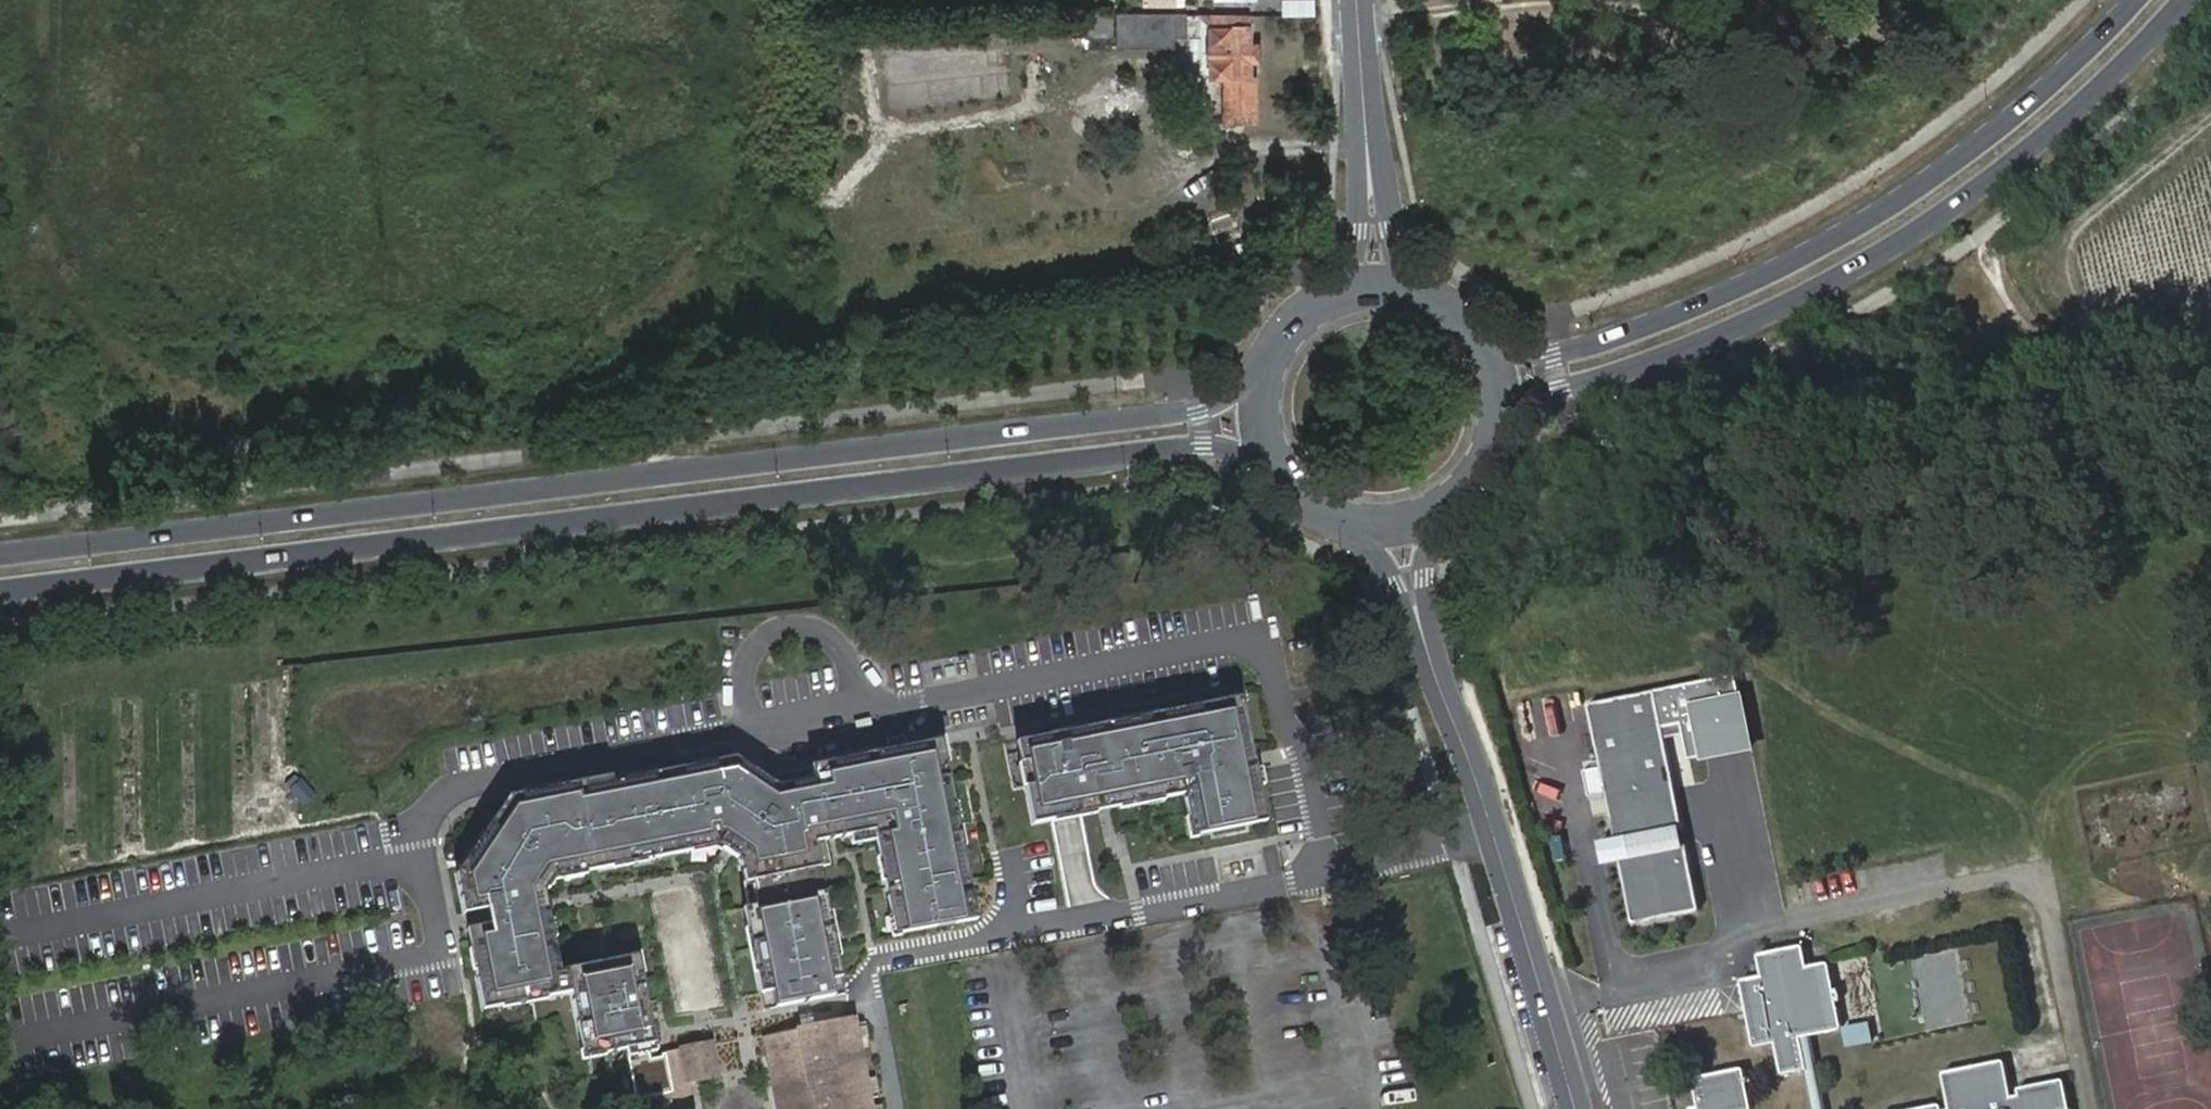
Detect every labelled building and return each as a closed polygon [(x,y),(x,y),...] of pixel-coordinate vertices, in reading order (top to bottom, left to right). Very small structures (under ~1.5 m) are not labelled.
[(1144,9),(1178,10),(1178,0),(1144,0),(1144,9)] [(1280,15),(1312,15),(1312,0),(1280,0),(1280,15)] [(1249,15),(1198,12),(1198,77),(1226,77),(1227,121),(1257,121),(1257,77),(1252,76),(1252,60),(1252,43),(1253,28),(1250,28),(1249,15)] [(1115,14),(1116,38),(1173,38),(1173,33),(1184,33),(1184,14),(1115,14)] [(1089,15),(1088,36),(1108,36),(1109,15),(1089,15)] [(1261,43),(1252,43),(1252,60),(1261,60),(1261,43)] [(1658,690),(1590,702),(1634,924),(1703,913),(1658,690)] [(1244,694),(1195,703),(1195,706),(1197,713),(1243,704),(1246,703),(1244,694)] [(1253,752),(1243,704),(1197,713),(1195,706),(1157,713),(1159,720),(1109,730),(1108,723),(1086,727),(1087,734),(1066,739),(1066,743),(1058,745),(1056,733),(1017,741),(1021,763),(1028,761),(1032,785),(1026,786),(1033,824),(1053,820),(1052,813),(1079,807),(1077,796),(1093,793),(1096,811),(1119,807),(1117,800),(1163,791),(1164,798),(1183,794),(1188,817),(1195,816),(1198,834),(1266,821),(1260,785),(1253,787),(1249,769),(1256,768),(1253,752)] [(1159,720),(1157,713),(1157,711),(1107,721),(1108,723),(1109,730),(1159,720)] [(1087,734),(1086,727),(1085,725),(1055,731),(1056,733),(1058,745),(1066,743),(1066,739),(1087,734)] [(950,762),(945,736),(935,738),(936,741),(940,764),(947,763),(950,762)] [(940,764),(936,741),(875,753),(876,760),(834,768),(833,761),(812,765),(812,768),(816,788),(790,793),(766,777),(754,769),(749,775),(735,765),(729,766),(727,759),(718,761),(719,768),(695,772),(694,766),(656,773),(657,780),(614,788),(612,779),(612,776),(559,786),(561,793),(524,800),(523,793),(509,796),(484,834),(490,838),(466,873),(458,867),(457,874),(464,913),(487,909),(490,924),(468,929),(472,949),(479,948),(483,969),(476,971),(483,1010),(502,1007),(501,1000),(547,991),(549,998),(571,993),(582,1052),(605,1047),(606,1054),(626,1051),(636,1101),(673,1094),(666,1053),(662,1054),(662,1057),(651,1059),(649,1053),(658,1051),(643,974),(635,975),(632,957),(561,971),(545,891),(548,888),(542,884),(550,872),(587,864),(588,871),(613,867),(611,860),(653,851),(654,858),(692,851),(690,844),(720,838),(727,843),(723,849),(742,861),(746,882),(753,881),(758,905),(748,907),(744,908),(748,928),(755,927),(764,972),(757,973),(764,1012),(846,996),(838,959),(831,960),(822,915),(829,914),(820,869),(815,844),(825,842),(851,837),(875,832),(876,842),(880,859),(887,857),(892,881),(885,883),(892,918),(898,916),(902,935),(937,928),(936,921),(955,917),(956,924),(978,920),(963,847),(956,848),(948,805),(955,803),(947,763),(940,764)] [(834,768),(876,760),(875,753),(874,750),(832,758),(833,761),(834,768)] [(1265,784),(1258,751),(1253,752),(1256,768),(1249,769),(1253,787),(1260,785),(1265,784)] [(755,767),(737,754),(727,756),(727,759),(729,766),(735,765),(749,775),(754,769),(755,767)] [(719,768),(718,761),(717,758),(693,763),(694,766),(695,772),(719,768)] [(1032,785),(1028,761),(1021,763),(1018,763),(1023,786),(1026,786),(1032,785)] [(816,788),(812,768),(766,777),(790,793),(816,788)] [(656,770),(612,779),(614,788),(657,780),(656,773),(656,770)] [(561,793),(559,786),(558,783),(523,791),(523,793),(524,800),(561,793)] [(1165,800),(1164,798),(1163,791),(1117,800),(1119,807),(1119,810),(1165,800)] [(1096,811),(1093,793),(1077,796),(1079,807),(1052,813),(1053,820),(1053,822),(1066,820),(1097,814),(1096,811)] [(963,847),(966,846),(957,803),(955,803),(948,805),(956,848),(963,847)] [(1198,834),(1195,816),(1188,817),(1185,818),(1189,839),(1199,837),(1198,834)] [(162,851),(178,849),(174,817),(158,819),(162,851)] [(466,873),(490,838),(484,834),(480,831),(456,866),(458,867),(466,873)] [(876,842),(875,832),(851,837),(853,846),(876,842)] [(723,849),(727,843),(720,838),(690,844),(692,851),(692,853),(718,848),(721,851),(723,849)] [(830,867),(825,842),(815,844),(820,869),(830,867)] [(655,861),(654,858),(653,851),(611,860),(613,867),(613,869),(655,861)] [(892,881),(887,857),(880,859),(877,859),(882,883),(885,883),(892,881)] [(556,880),(588,874),(588,871),(587,864),(550,872),(542,884),(548,888),(550,889),(556,880)] [(746,882),(743,883),(748,907),(758,905),(753,881),(746,882)] [(841,958),(832,913),(829,914),(822,915),(831,960),(838,959),(841,958)] [(892,918),(889,918),(893,939),(903,937),(902,935),(898,916),(892,918)] [(936,921),(937,928),(956,924),(955,917),(936,921)] [(748,928),(745,929),(754,974),(757,973),(764,972),(755,927),(748,928)] [(1815,944),(1814,944),(1812,943),(1776,946),(1774,947),(1772,949),(1772,951),(1773,968),(1761,969),(1756,970),(1755,970),(1753,972),(1753,974),(1759,1037),(1760,1039),(1763,1041),(1766,1041),(1769,1041),(1782,1038),(1784,1058),(1784,1064),(1785,1067),(1787,1070),(1789,1070),(1805,1068),(1813,1108),(1826,1108),(1818,1066),(1829,1065),(1830,1062),(1830,1060),(1828,1033),(1835,1032),(1820,963),(1815,944)] [(483,969),(479,948),(472,949),(469,950),(473,971),(476,971),(483,969)] [(645,974),(641,952),(631,954),(632,957),(635,975),(643,974),(645,974)] [(1820,963),(1835,1032),(1844,1031),(1846,1031),(1848,1030),(1848,1027),(1848,1026),(1846,1002),(1848,1001),(1847,987),(1844,988),(1843,966),(1841,962),(1839,962),(1820,963)] [(502,1007),(503,1009),(549,1000),(549,998),(547,991),(501,1000),(502,1007)] [(780,1108),(872,1108),(855,1018),(766,1034),(780,1108)] [(676,1108),(694,1108),(690,1085),(717,1080),(711,1043),(665,1051),(666,1053),(673,1094),(676,1108)] [(606,1054),(605,1047),(582,1052),(580,1052),(582,1062),(607,1057),(606,1054)] [(2065,1083),(2063,1081),(2061,1081),(2029,1086),(2023,1087),(2022,1093),(2014,1094),(2009,1064),(2008,1061),(2007,1059),(2005,1059),(1952,1067),(1949,1069),(1947,1070),(1946,1072),(1947,1075),(1952,1106),(1945,1107),(1944,1106),(1940,1103),(1936,1103),(1900,1108),(2070,1108),(2065,1083)] [(1734,1108),(1749,1106),(1754,1104),(1754,1101),(1749,1064),(1746,1062),(1743,1062),(1707,1067),(1700,1068),(1699,1070),(1699,1072),(1701,1098),(1697,1099),(1695,1100),(1694,1102),(1694,1108),(1734,1108)]
